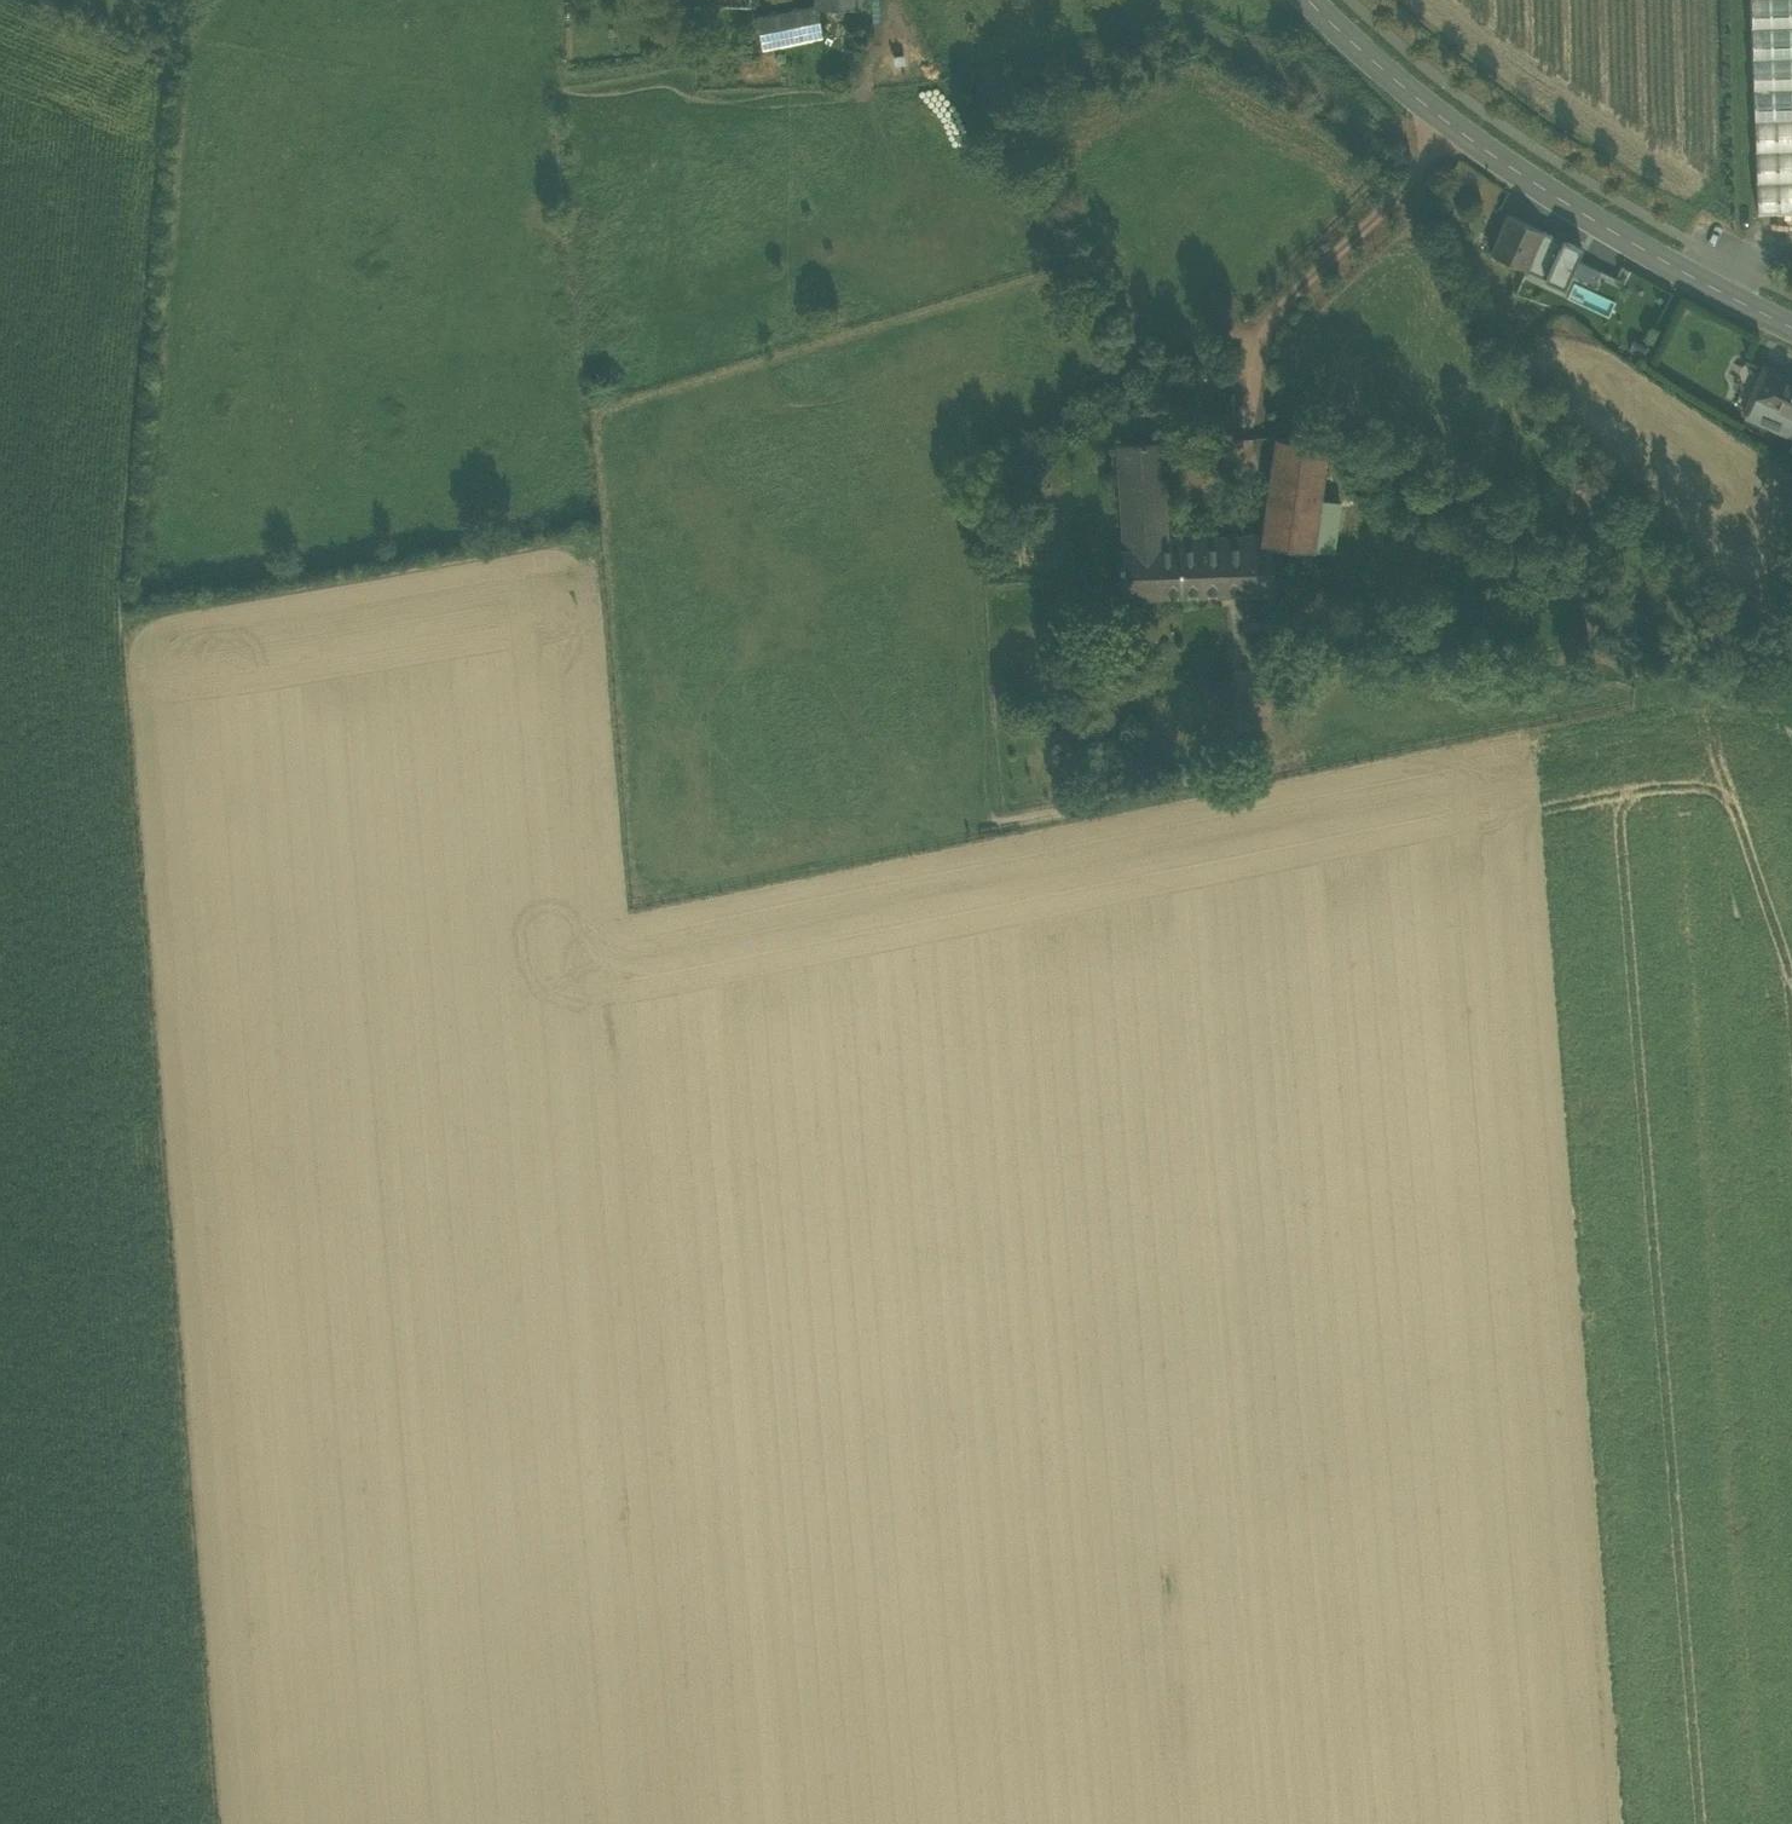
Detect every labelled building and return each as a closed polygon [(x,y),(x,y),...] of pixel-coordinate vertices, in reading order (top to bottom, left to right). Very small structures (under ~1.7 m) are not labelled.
[(1791,210),(1791,0),(1751,0),(1758,211),(1791,210)] [(822,35),(816,7),(815,7),(758,18),(764,46),(822,35)] [(1491,253),(1527,269),(1544,230),(1509,215),(1491,253)] [(1527,269),(1565,286),(1582,248),(1544,230),(1527,269)] [(1612,311),(1616,295),(1573,284),(1569,300),(1612,311)] [(1791,433),(1791,380),(1766,368),(1747,411),(1779,425),(1779,427),(1791,433)] [(1264,535),(1263,543),(1271,544),(1314,550),(1334,553),(1340,503),(1321,501),(1326,458),(1328,444),(1277,437),(1264,535)] [(1119,549),(1120,587),(1160,586),(1161,548),(1158,517),(1161,517),(1156,442),(1117,445),(1124,549),(1119,549)] [(1164,442),(1156,442),(1161,517),(1158,517),(1161,548),(1170,548),(1262,545),(1263,543),(1264,535),(1170,537),(1164,442)] [(1274,594),(1271,544),(1263,543),(1262,545),(1170,548),(1161,548),(1160,586),(1161,598),(1274,594)] [(1160,586),(1120,587),(1120,599),(1161,598),(1160,586)]
